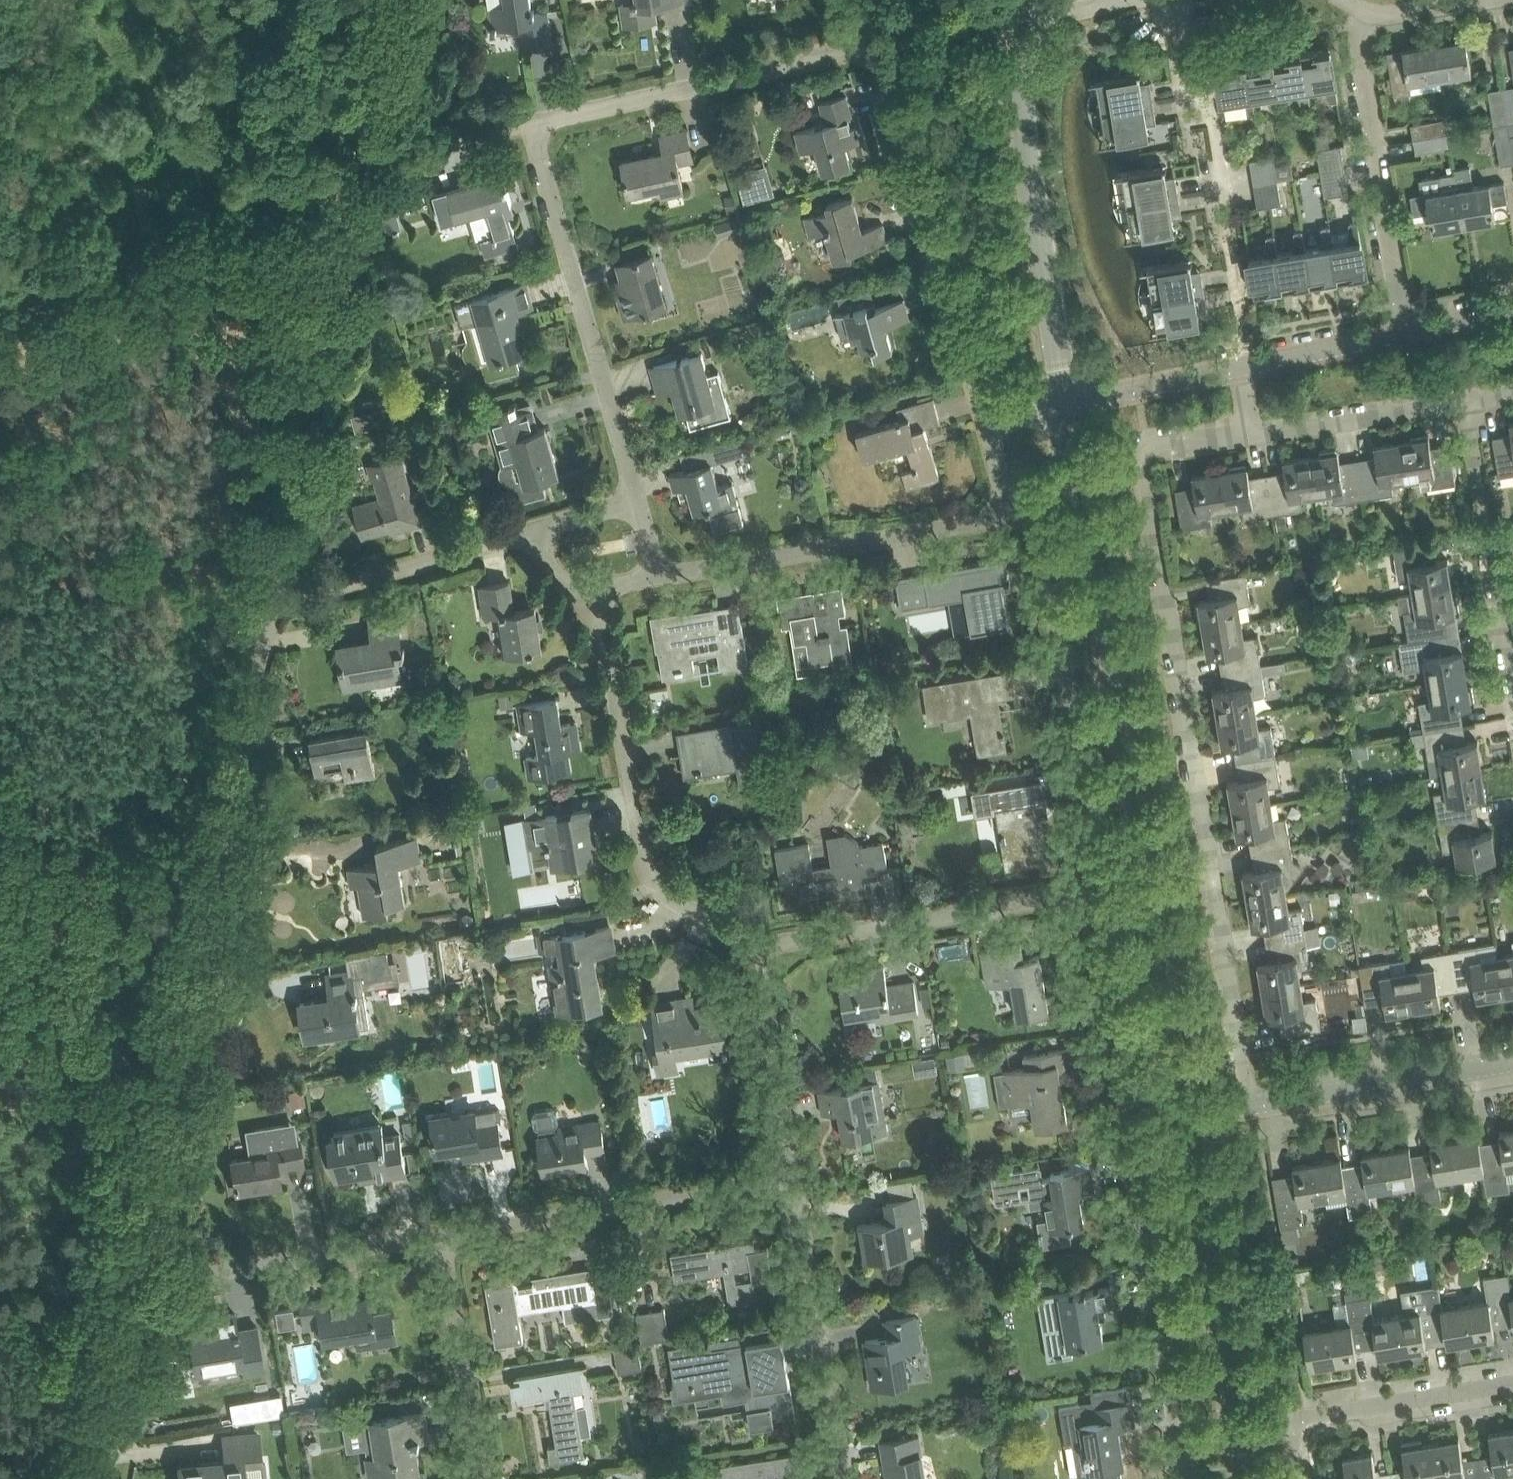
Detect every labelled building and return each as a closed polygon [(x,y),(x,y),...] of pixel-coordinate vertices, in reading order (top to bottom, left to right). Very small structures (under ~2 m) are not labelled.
[(489,7),(486,8),(489,29),(493,29),(493,30),(498,29),(498,28),(521,24),(524,48),(541,46),(554,44),(549,11),(536,13),(536,12),(535,9),(532,9),(531,0),(488,0),(489,7)] [(637,1),(621,4),(625,25),(657,21),(655,5),(686,0),(637,0),(637,1)] [(1436,42),(1435,42),(1441,77),(1472,72),(1470,57),(1467,37),(1465,37),(1465,39),(1436,44),(1436,42)] [(1405,55),(1389,57),(1395,95),(1410,93),(1412,92),(1411,82),(1441,77),(1435,42),(1434,42),(1435,44),(1405,49),(1405,47),(1404,47),(1404,49),(1405,55)] [(1302,51),(1301,51),(1301,53),(1302,53),(1308,85),(1323,82),(1331,101),(1339,100),(1331,49),(1332,49),(1331,48),(1330,48),(1320,50),(1320,48),(1302,51)] [(1292,52),(1274,55),(1274,57),(1275,57),(1280,89),(1281,89),(1295,87),(1303,106),(1310,104),(1311,104),(1308,85),(1302,53),(1301,53),(1292,54),(1292,52)] [(1264,57),(1246,60),(1246,62),(1247,62),(1252,94),(1253,94),(1267,92),(1276,110),(1282,109),(1284,109),(1281,89),(1280,89),(1275,57),(1274,57),(1264,59),(1264,57)] [(1218,62),(1217,62),(1220,82),(1221,82),(1224,99),(1240,96),(1248,115),(1255,114),(1256,113),(1253,94),(1252,94),(1247,62),(1246,62),(1237,63),(1237,61),(1218,64),(1218,62)] [(1111,76),(1091,79),(1091,81),(1093,92),(1093,93),(1100,92),(1103,110),(1154,101),(1152,88),(1151,81),(1141,82),(1140,73),(1140,71),(1111,76)] [(1512,136),(1512,88),(1504,89),(1510,124),(1512,136)] [(1495,127),(1510,124),(1504,89),(1489,91),(1495,127)] [(827,123),(796,132),(802,151),(817,147),(824,171),(851,163),(846,145),(860,141),(856,127),(852,128),(849,118),(853,117),(847,95),(821,102),(827,123)] [(1154,101),(1103,110),(1108,140),(1108,141),(1135,137),(1150,134),(1150,133),(1148,123),(1158,122),(1157,115),(1154,101)] [(1447,118),(1412,123),(1414,140),(1450,134),(1449,130),(1447,119),(1447,118)] [(1512,162),(1512,145),(1512,136),(1510,124),(1495,127),(1501,164),(1512,162)] [(656,154),(622,161),(629,192),(661,185),(663,193),(684,189),(678,163),(693,159),(687,130),(661,135),(666,156),(657,158),(656,154)] [(1330,146),(1328,133),(1316,135),(1320,160),(1343,156),(1341,144),(1330,146)] [(1450,134),(1414,140),(1416,152),(1436,149),(1452,147),(1450,134)] [(1253,171),(1276,167),(1275,155),(1251,159),(1253,171)] [(1322,172),(1345,168),(1343,156),(1320,160),(1322,172)] [(767,165),(737,174),(745,203),(776,194),(767,165)] [(1474,186),(1471,165),(1456,168),(1456,172),(1465,224),(1496,218),(1494,204),(1509,201),(1505,181),(1491,184),(1491,183),(1474,186)] [(1142,169),(1123,172),(1123,174),(1128,204),(1180,196),(1178,182),(1177,178),(1176,175),(1167,177),(1165,167),(1165,166),(1142,169)] [(1255,183),(1278,179),(1276,167),(1253,171),(1255,183)] [(1324,184),(1347,180),(1345,168),(1322,172),(1324,184)] [(503,172),(434,192),(443,223),(463,217),(487,210),(495,235),(481,239),(486,256),(519,247),(507,204),(512,203),(503,172)] [(1465,224),(1456,172),(1441,175),(1443,191),(1413,196),(1416,212),(1430,210),(1433,229),(1465,224)] [(1257,195),(1280,191),(1278,179),(1255,183),(1257,195)] [(1326,196),(1330,195),(1349,192),(1347,180),(1324,184),(1326,196)] [(1259,207),(1278,204),(1282,203),(1280,191),(1257,195),(1259,207)] [(829,210),(805,217),(810,236),(827,231),(832,230),(836,243),(831,245),(835,261),(853,257),(851,251),(888,240),(883,223),(862,229),(860,222),(853,196),(833,202),(827,203),(829,210)] [(1180,196),(1128,204),(1133,234),(1133,236),(1160,231),(1175,229),(1175,227),(1174,218),(1172,211),(1182,209),(1180,196)] [(386,236),(400,231),(393,202),(380,206),(386,236)] [(481,239),(495,235),(487,210),(463,217),(470,242),(481,239)] [(737,216),(715,222),(720,236),(741,229),(737,216)] [(1334,244),(1339,277),(1338,277),(1338,279),(1339,279),(1357,276),(1357,274),(1365,272),(1368,272),(1368,270),(1367,270),(1359,220),(1356,221),(1350,222),(1350,229),(1348,242),(1334,244)] [(1306,249),(1311,281),(1311,283),(1329,280),(1329,278),(1338,277),(1339,277),(1334,244),(1332,231),(1331,225),(1330,225),(1323,226),(1321,246),(1306,249)] [(1279,253),(1278,253),(1283,286),(1283,288),(1302,285),(1301,283),(1311,281),(1306,249),(1303,229),(1302,230),(1295,231),(1293,251),(1279,253)] [(1266,256),(1250,258),(1253,275),(1251,275),(1255,295),(1256,295),(1256,293),(1274,290),(1274,288),(1283,286),(1278,253),(1279,253),(1276,234),(1274,234),(1268,235),(1266,256)] [(627,290),(619,292),(625,316),(646,310),(647,312),(650,311),(649,309),(666,304),(651,254),(638,257),(619,263),(627,290)] [(1169,263),(1148,267),(1149,268),(1154,298),(1205,290),(1203,276),(1193,278),(1192,271),(1191,261),(1190,260),(1169,263)] [(526,283),(454,303),(461,327),(465,326),(469,339),(467,341),(465,343),(464,346),(463,348),(463,351),(463,353),(464,355),(464,357),(466,359),(468,361),(470,363),(472,364),(474,364),(477,365),(479,365),(482,364),(487,381),(501,377),(520,371),(515,353),(530,349),(529,348),(528,348),(517,310),(532,306),(526,283)] [(843,312),(835,314),(842,337),(852,334),(852,335),(859,333),(863,348),(874,345),(877,353),(893,348),(887,325),(911,318),(905,299),(876,307),(870,287),(838,296),(843,312)] [(1205,290),(1154,298),(1159,329),(1159,330),(1190,325),(1201,323),(1201,322),(1199,312),(1198,305),(1207,303),(1205,290)] [(674,360),(654,365),(659,384),(671,381),(673,389),(680,413),(687,411),(698,408),(703,425),(722,419),(732,417),(720,372),(709,375),(702,352),(674,360)] [(900,419),(857,431),(864,457),(896,448),(907,445),(914,468),(903,471),(908,489),(941,479),(925,426),(941,421),(934,398),(915,403),(897,408),(900,419)] [(508,409),(489,414),(504,465),(519,461),(524,479),(509,483),(514,500),(512,500),(513,504),(547,494),(543,479),(560,474),(546,426),(538,428),(532,407),(519,411),(517,406),(517,404),(511,406),(511,408),(512,413),(510,414),(508,409)] [(354,410),(355,429),(389,427),(388,409),(354,410)] [(1429,436),(1402,441),(1408,478),(1424,476),(1426,488),(1437,486),(1457,483),(1453,458),(1450,443),(1449,444),(1450,446),(1438,448),(1438,451),(1432,452),(1432,449),(1430,435),(1429,435),(1429,436)] [(1494,436),(1499,472),(1500,476),(1512,474),(1512,438),(1507,439),(1507,436),(1495,438),(1495,436),(1494,436)] [(1371,458),(1359,460),(1365,498),(1394,493),(1392,481),(1408,478),(1402,441),(1376,445),(1376,444),(1375,444),(1377,457),(1377,460),(1371,461),(1371,458)] [(1321,454),(1312,456),(1318,493),(1334,490),(1336,502),(1365,498),(1359,460),(1347,463),(1348,466),(1342,467),(1341,464),(1339,450),(1338,450),(1337,447),(1321,449),(1321,454)] [(381,498),(355,505),(360,523),(366,521),(370,534),(391,528),(390,524),(402,521),(404,528),(422,522),(417,503),(411,483),(409,484),(401,455),(388,459),(369,465),(369,466),(372,465),(381,498)] [(1280,473),(1268,475),(1274,513),(1303,508),(1301,495),(1318,493),(1312,456),(1285,460),(1285,459),(1284,459),(1286,472),(1287,475),(1281,476),(1280,473)] [(686,469),(671,473),(675,489),(689,485),(689,487),(691,495),(695,509),(699,508),(708,505),(709,507),(710,507),(711,506),(714,514),(711,515),(715,531),(744,523),(738,499),(733,482),(719,486),(712,462),(712,461),(686,469)] [(1247,466),(1221,471),(1227,508),(1243,506),(1245,517),(1274,513),(1268,475),(1256,477),(1257,480),(1251,481),(1250,478),(1248,465),(1247,465),(1247,466)] [(1177,488),(1176,489),(1183,528),(1202,525),(1212,523),(1210,511),(1227,508),(1221,471),(1194,475),(1194,473),(1193,474),(1195,488),(1196,491),(1190,491),(1189,489),(1178,490),(1177,488)] [(1278,529),(1288,527),(1286,515),(1276,517),(1278,529)] [(1501,525),(1503,540),(1512,538),(1512,523),(1501,525)] [(1435,561),(1432,543),(1434,543),(1434,541),(1414,545),(1395,548),(1399,578),(1412,576),(1414,592),(1452,586),(1448,560),(1449,559),(1449,558),(1435,561)] [(1005,559),(896,578),(902,608),(949,600),(950,600),(948,588),(964,585),(965,596),(966,596),(972,631),(972,632),(972,633),(1010,626),(1004,595),(1001,595),(1000,588),(1003,587),(1011,586),(1010,580),(1009,581),(1005,559)] [(1315,561),(1307,563),(1309,574),(1321,572),(1319,561),(1315,561)] [(1253,603),(1248,571),(1207,578),(1207,579),(1210,579),(1212,596),(1198,599),(1199,600),(1200,599),(1204,626),(1243,620),(1241,605),(1253,603)] [(509,581),(481,585),(484,605),(486,615),(503,612),(509,653),(522,651),(542,648),(535,607),(514,610),(509,581)] [(828,588),(778,597),(781,616),(783,627),(791,626),(793,625),(796,643),(800,665),(812,663),(835,659),(836,668),(855,665),(848,623),(842,624),(835,626),(833,616),(840,614),(847,613),(846,605),(843,585),(828,588)] [(1458,594),(1453,594),(1452,586),(1414,592),(1417,609),(1405,611),(1409,639),(1447,633),(1444,615),(1458,613),(1458,612),(1461,612),(1458,594)] [(680,619),(655,623),(663,673),(676,671),(676,672),(684,671),(684,670),(694,668),(692,656),(718,651),(721,667),(734,665),(748,663),(742,622),(720,625),(717,607),(679,614),(680,619)] [(375,639),(340,645),(347,683),(402,674),(399,653),(406,652),(405,646),(402,647),(397,613),(371,617),(375,639)] [(1246,637),(1243,620),(1204,626),(1209,653),(1207,654),(1208,655),(1221,652),(1224,669),(1263,663),(1258,635),(1246,637)] [(1450,651),(1447,633),(1409,639),(1410,641),(1401,642),(1406,670),(1426,667),(1429,683),(1467,676),(1462,650),(1464,650),(1464,649),(1450,651)] [(1347,639),(1338,640),(1340,650),(1348,649),(1347,639)] [(889,647),(871,650),(875,674),(893,671),(889,647)] [(1349,652),(1341,654),(1342,665),(1351,664),(1349,652)] [(1227,688),(1213,690),(1214,691),(1215,691),(1219,717),(1257,711),(1255,695),(1268,693),(1264,673),(1263,663),(1224,669),(1227,688)] [(1002,672),(925,685),(931,719),(980,711),(987,752),(1007,748),(998,696),(1026,692),(1022,669),(1002,672)] [(1459,706),(1473,704),(1472,702),(1475,702),(1473,686),(1468,686),(1467,676),(1429,683),(1431,700),(1420,701),(1424,730),(1462,724),(1459,706)] [(763,679),(752,680),(755,696),(766,694),(763,679)] [(538,701),(519,704),(521,716),(523,731),(529,730),(537,728),(541,754),(526,757),(529,778),(551,774),(571,771),(568,751),(581,749),(577,722),(562,724),(557,697),(538,701)] [(1355,697),(1345,698),(1346,709),(1356,708),(1355,697)] [(1260,727),(1257,711),(1219,717),(1224,744),(1222,744),(1222,745),(1236,743),(1239,760),(1277,754),(1273,725),(1260,727)] [(758,722),(682,735),(688,773),(737,765),(741,786),(768,781),(758,722)] [(1425,730),(1411,732),(1413,745),(1426,743),(1429,760),(1431,775),(1444,773),(1482,767),(1477,741),(1479,741),(1479,740),(1465,742),(1462,724),(1424,730),(1425,730)] [(330,734),(310,738),(316,772),(353,765),(355,778),(375,774),(376,774),(368,728),(330,734)] [(1282,784),(1277,754),(1239,760),(1242,779),(1228,781),(1229,782),(1230,782),(1234,808),(1273,802),(1270,786),(1282,784)] [(1486,794),(1482,767),(1444,773),(1446,790),(1434,792),(1439,820),(1477,814),(1474,797),(1488,795),(1488,794),(1486,794)] [(1373,774),(1360,776),(1362,786),(1374,784),(1373,774)] [(1041,784),(976,794),(978,809),(979,812),(993,810),(1000,809),(1004,834),(1003,834),(1004,841),(1005,841),(1007,852),(1011,851),(1013,865),(1042,860),(1035,813),(1030,814),(1029,805),(1044,802),(1041,784)] [(1354,790),(1341,792),(1343,805),(1356,803),(1354,790)] [(527,819),(508,822),(512,848),(531,845),(545,842),(546,842),(547,845),(551,844),(553,859),(554,862),(554,865),(557,864),(566,863),(566,857),(580,855),(581,860),(599,858),(595,833),(591,808),(574,811),(571,811),(565,812),(553,814),(546,815),(539,817),(536,802),(524,804),(527,819)] [(1276,819),(1273,802),(1234,808),(1239,835),(1237,835),(1237,836),(1251,834),(1254,851),(1292,845),(1288,817),(1276,819)] [(416,805),(405,806),(406,816),(418,814),(416,805)] [(1480,833),(1477,814),(1439,820),(1443,851),(1457,849),(1459,864),(1478,861),(1498,858),(1498,857),(1496,857),(1492,832),(1494,832),(1494,831),(1480,833)] [(796,845),(776,849),(782,886),(801,883),(804,900),(847,893),(847,897),(868,894),(865,874),(888,870),(889,875),(890,875),(887,855),(884,841),(859,845),(858,841),(846,833),(828,836),(832,864),(813,867),(809,843),(796,845)] [(380,863),(348,868),(352,887),(359,886),(365,915),(384,912),(389,911),(388,904),(405,902),(399,863),(421,860),(417,837),(397,840),(378,842),(380,863)] [(1287,891),(1304,866),(1295,859),(1292,845),(1254,851),(1257,870),(1243,872),(1244,873),(1245,873),(1249,899),(1287,893),(1287,891)] [(1382,871),(1372,873),(1374,885),(1384,883),(1382,871)] [(1368,877),(1355,879),(1356,889),(1369,887),(1368,877)] [(1448,878),(1440,880),(1443,897),(1451,895),(1448,878)] [(1413,882),(1397,884),(1399,894),(1414,892),(1413,882)] [(1360,889),(1352,891),(1354,897),(1362,896),(1360,889)] [(1290,910),(1287,893),(1249,899),(1254,926),(1252,926),(1252,927),(1266,925),(1269,942),(1307,936),(1302,908),(1290,910)] [(466,912),(460,917),(461,924),(469,927),(474,922),(474,915),(466,912)] [(543,934),(538,935),(541,952),(551,951),(553,963),(551,964),(553,976),(559,1012),(571,1010),(603,1005),(603,1003),(601,1003),(593,953),(614,950),(610,926),(590,930),(589,930),(566,934),(566,930),(563,916),(540,920),(543,934)] [(1312,966),(1307,936),(1269,942),(1272,960),(1258,963),(1258,964),(1260,964),(1264,990),(1303,984),(1300,968),(1312,966)] [(1022,943),(982,949),(985,969),(988,985),(1020,980),(1026,1015),(1029,1014),(1049,1011),(1040,954),(1024,957),(1022,943)] [(1505,992),(1499,955),(1497,943),(1451,950),(1458,987),(1476,984),(1478,998),(1479,998),(1479,1001),(1498,998),(1497,994),(1505,992)] [(332,998),(301,1002),(303,1016),(302,1016),(301,1016),(303,1031),(305,1031),(306,1036),(326,1033),(361,1028),(370,1026),(367,1011),(363,985),(363,981),(392,976),(389,963),(387,950),(354,955),(347,956),(349,972),(348,972),(328,976),(332,998)] [(1442,1004),(1440,990),(1458,987),(1451,950),(1421,955),(1423,967),(1408,970),(1414,1007),(1441,1003),(1441,1004),(1442,1004)] [(1499,955),(1505,992),(1512,991),(1512,953),(1499,955)] [(1389,960),(1360,965),(1361,973),(1363,985),(1366,1005),(1367,1004),(1367,1002),(1379,1001),(1385,999),(1387,1013),(1388,1013),(1388,1012),(1414,1007),(1408,970),(1405,958),(1389,960)] [(871,977),(841,981),(846,1015),(863,1012),(864,1019),(878,1017),(919,1010),(914,981),(913,981),(914,985),(888,989),(888,985),(885,966),(870,968),(871,977)] [(1306,1000),(1303,984),(1264,990),(1269,1016),(1267,1017),(1267,1018),(1281,1015),(1284,1033),(1282,1034),(1282,1035),(1322,1028),(1317,998),(1306,1000)] [(678,998),(654,1002),(662,1052),(656,1052),(659,1071),(677,1068),(675,1052),(708,1046),(710,1059),(728,1056),(727,1051),(729,1050),(721,1004),(680,1011),(678,998)] [(584,1045),(583,1049),(585,1054),(592,1058),(596,1058),(599,1057),(602,1053),(600,1047),(592,1041),(588,1042),(584,1045)] [(1003,1063),(993,1065),(994,1073),(1000,1107),(1032,1101),(1037,1128),(1048,1126),(1068,1123),(1061,1080),(1073,1078),(1068,1048),(1048,1051),(1024,1055),(1026,1068),(1004,1071),(1003,1063)] [(964,1053),(946,1056),(948,1071),(966,1068),(966,1065),(964,1053)] [(974,1108),(992,1104),(985,1072),(966,1076),(974,1108)] [(839,1087),(819,1090),(823,1114),(840,1111),(844,1139),(888,1132),(884,1113),(879,1080),(865,1083),(839,1087)] [(302,1090),(289,1092),(290,1100),(304,1098),(302,1090)] [(463,1111),(432,1116),(434,1131),(437,1150),(463,1146),(465,1158),(503,1152),(499,1132),(498,1124),(497,1120),(496,1110),(495,1107),(479,1109),(463,1111)] [(536,1109),(532,1114),(534,1127),(539,1131),(540,1135),(539,1136),(542,1151),(545,1171),(588,1164),(589,1164),(588,1159),(587,1155),(606,1151),(604,1136),(601,1120),(578,1123),(579,1129),(557,1133),(556,1133),(555,1127),(559,1122),(557,1111),(552,1107),(536,1109)] [(412,1120),(403,1121),(406,1139),(415,1137),(412,1120)] [(249,1157),(231,1160),(237,1194),(281,1186),(278,1169),(303,1165),(299,1139),(287,1141),(284,1124),(257,1128),(245,1130),(249,1157)] [(333,1135),(329,1136),(336,1178),(359,1174),(372,1171),(373,1178),(406,1172),(400,1134),(385,1137),(383,1125),(335,1133),(333,1133),(333,1135)] [(1481,1155),(1484,1170),(1483,1170),(1487,1194),(1511,1190),(1509,1180),(1507,1166),(1512,1165),(1512,1129),(1500,1131),(1502,1139),(1504,1151),(1482,1155),(1481,1155)] [(1419,1205),(1442,1201),(1438,1177),(1483,1170),(1484,1170),(1481,1155),(1482,1155),(1479,1135),(1432,1143),(1435,1163),(1414,1166),(1413,1166),(1415,1181),(1419,1205)] [(1350,1216),(1373,1212),(1369,1189),(1415,1181),(1413,1166),(1414,1166),(1410,1146),(1363,1154),(1366,1174),(1345,1177),(1344,1177),(1347,1192),(1346,1192),(1348,1201),(1350,1216)] [(1274,1177),(1273,1177),(1281,1227),(1305,1224),(1301,1200),(1326,1196),(1328,1205),(1348,1201),(1346,1192),(1347,1192),(1344,1177),(1345,1177),(1342,1158),(1294,1165),(1298,1185),(1276,1188),(1274,1177)] [(1040,1167),(991,1175),(997,1204),(1022,1199),(1020,1187),(1029,1185),(1031,1198),(1032,1207),(1047,1204),(1049,1220),(1039,1222),(1043,1247),(1072,1242),(1069,1226),(1085,1223),(1079,1192),(1095,1189),(1091,1165),(1071,1169),(1052,1173),(1052,1176),(1042,1178),(1040,1167)] [(890,1219),(858,1224),(858,1226),(861,1225),(867,1257),(863,1257),(864,1259),(883,1255),(905,1252),(903,1236),(923,1232),(917,1194),(906,1196),(887,1199),(890,1219)] [(85,1238),(82,1249),(94,1251),(96,1240),(85,1238)] [(672,1253),(671,1253),(675,1273),(676,1280),(697,1276),(719,1273),(725,1272),(735,1270),(751,1267),(753,1280),(751,1280),(737,1283),(727,1284),(730,1302),(755,1298),(756,1298),(776,1295),(768,1247),(756,1249),(754,1240),(720,1245),(693,1250),(672,1253)] [(1367,1276),(1376,1274),(1375,1267),(1373,1267),(1371,1254),(1363,1255),(1367,1276)] [(939,1259),(938,1263),(942,1267),(947,1267),(950,1263),(950,1258),(947,1255),(942,1255),(939,1259)] [(725,1272),(727,1284),(737,1283),(735,1270),(725,1272)] [(514,1279),(486,1283),(496,1345),(516,1341),(524,1340),(519,1312),(533,1310),(563,1305),(569,1304),(575,1303),(576,1309),(578,1319),(580,1319),(600,1315),(614,1313),(608,1278),(607,1278),(594,1280),(593,1271),(591,1271),(566,1275),(535,1280),(534,1279),(528,1280),(527,1277),(514,1279)] [(1495,1335),(1492,1315),(1512,1312),(1512,1308),(1511,1295),(1507,1272),(1484,1276),(1488,1299),(1443,1307),(1442,1307),(1445,1323),(1448,1343),(1495,1335)] [(1082,1291),(1041,1298),(1046,1329),(1066,1326),(1069,1345),(1072,1344),(1083,1342),(1103,1339),(1099,1319),(1097,1307),(1104,1306),(1114,1304),(1111,1287),(1087,1291),(1086,1287),(1082,1288),(1082,1291)] [(1374,1319),(1377,1335),(1376,1335),(1378,1346),(1379,1354),(1426,1346),(1426,1345),(1423,1327),(1445,1323),(1442,1307),(1443,1307),(1441,1294),(1404,1300),(1406,1313),(1374,1319)] [(1324,1327),(1304,1330),(1310,1365),(1358,1358),(1357,1350),(1355,1338),(1376,1335),(1377,1335),(1374,1319),(1370,1295),(1347,1299),(1347,1301),(1334,1303),(1337,1325),(1324,1327)] [(342,1296),(299,1302),(302,1322),(303,1328),(319,1326),(321,1340),(354,1334),(356,1348),(375,1345),(394,1342),(389,1312),(372,1315),(370,1300),(343,1304),(342,1296)] [(293,1308),(275,1311),(278,1329),(296,1326),(293,1308)] [(665,1308),(637,1313),(642,1342),(670,1337),(665,1308)] [(217,1331),(189,1335),(195,1371),(215,1368),(242,1363),(243,1370),(263,1367),(260,1346),(258,1335),(256,1335),(255,1327),(256,1326),(256,1324),(237,1327),(235,1313),(214,1317),(217,1331)] [(888,1336),(865,1340),(873,1386),(893,1383),(908,1381),(903,1349),(920,1346),(915,1315),(905,1317),(886,1320),(888,1336)] [(711,1338),(669,1346),(675,1385),(672,1386),(674,1401),(722,1392),(724,1402),(746,1399),(748,1407),(749,1413),(771,1410),(773,1418),(774,1418),(796,1414),(782,1335),(770,1337),(741,1342),(712,1347),(711,1338)] [(638,1343),(615,1347),(619,1372),(642,1368),(638,1343)] [(433,1366),(418,1368),(420,1381),(436,1379),(433,1366)] [(517,1383),(513,1383),(515,1393),(517,1393),(519,1392),(520,1400),(545,1396),(550,1395),(551,1405),(558,1446),(550,1447),(550,1446),(548,1446),(551,1461),(585,1455),(583,1448),(581,1435),(592,1433),(587,1404),(576,1406),(574,1390),(584,1389),(580,1368),(536,1375),(517,1378),(517,1383)] [(1079,1402),(1060,1405),(1060,1407),(1061,1406),(1067,1444),(1085,1441),(1089,1470),(1120,1465),(1125,1464),(1120,1439),(1118,1426),(1134,1424),(1130,1401),(1127,1402),(1125,1402),(1123,1388),(1124,1388),(1124,1387),(1091,1391),(1093,1400),(1080,1402),(1079,1402)] [(281,1395),(230,1403),(233,1423),(284,1414),(281,1395)] [(369,1460),(372,1478),(375,1478),(379,1478),(388,1478),(399,1477),(399,1478),(425,1478),(424,1473),(418,1474),(418,1472),(419,1472),(414,1443),(421,1442),(421,1439),(427,1438),(423,1412),(407,1415),(403,1416),(373,1421),(377,1446),(379,1458),(369,1460)] [(347,1446),(366,1444),(364,1423),(345,1425),(347,1446)] [(1491,1433),(1491,1431),(1490,1432),(1497,1478),(1510,1478),(1509,1470),(1512,1470),(1512,1429),(1491,1433)] [(179,1465),(181,1478),(267,1478),(266,1462),(260,1463),(257,1434),(244,1436),(224,1438),(226,1456),(223,1457),(223,1461),(179,1465)] [(882,1442),(888,1478),(925,1478),(918,1436),(902,1438),(882,1442)] [(1431,1443),(1437,1478),(1452,1478),(1453,1478),(1466,1478),(1463,1460),(1463,1456),(1460,1437),(1458,1437),(1459,1438),(1431,1443)] [(1431,1443),(1422,1444),(1422,1440),(1403,1443),(1404,1446),(1403,1446),(1408,1478),(1437,1478),(1431,1443)] [(1373,1451),(1372,1451),(1372,1452),(1345,1457),(1345,1455),(1344,1456),(1348,1478),(1378,1478),(1376,1471),(1373,1451)] [(722,1465),(724,1478),(804,1478),(800,1452),(781,1456),(722,1465)]
